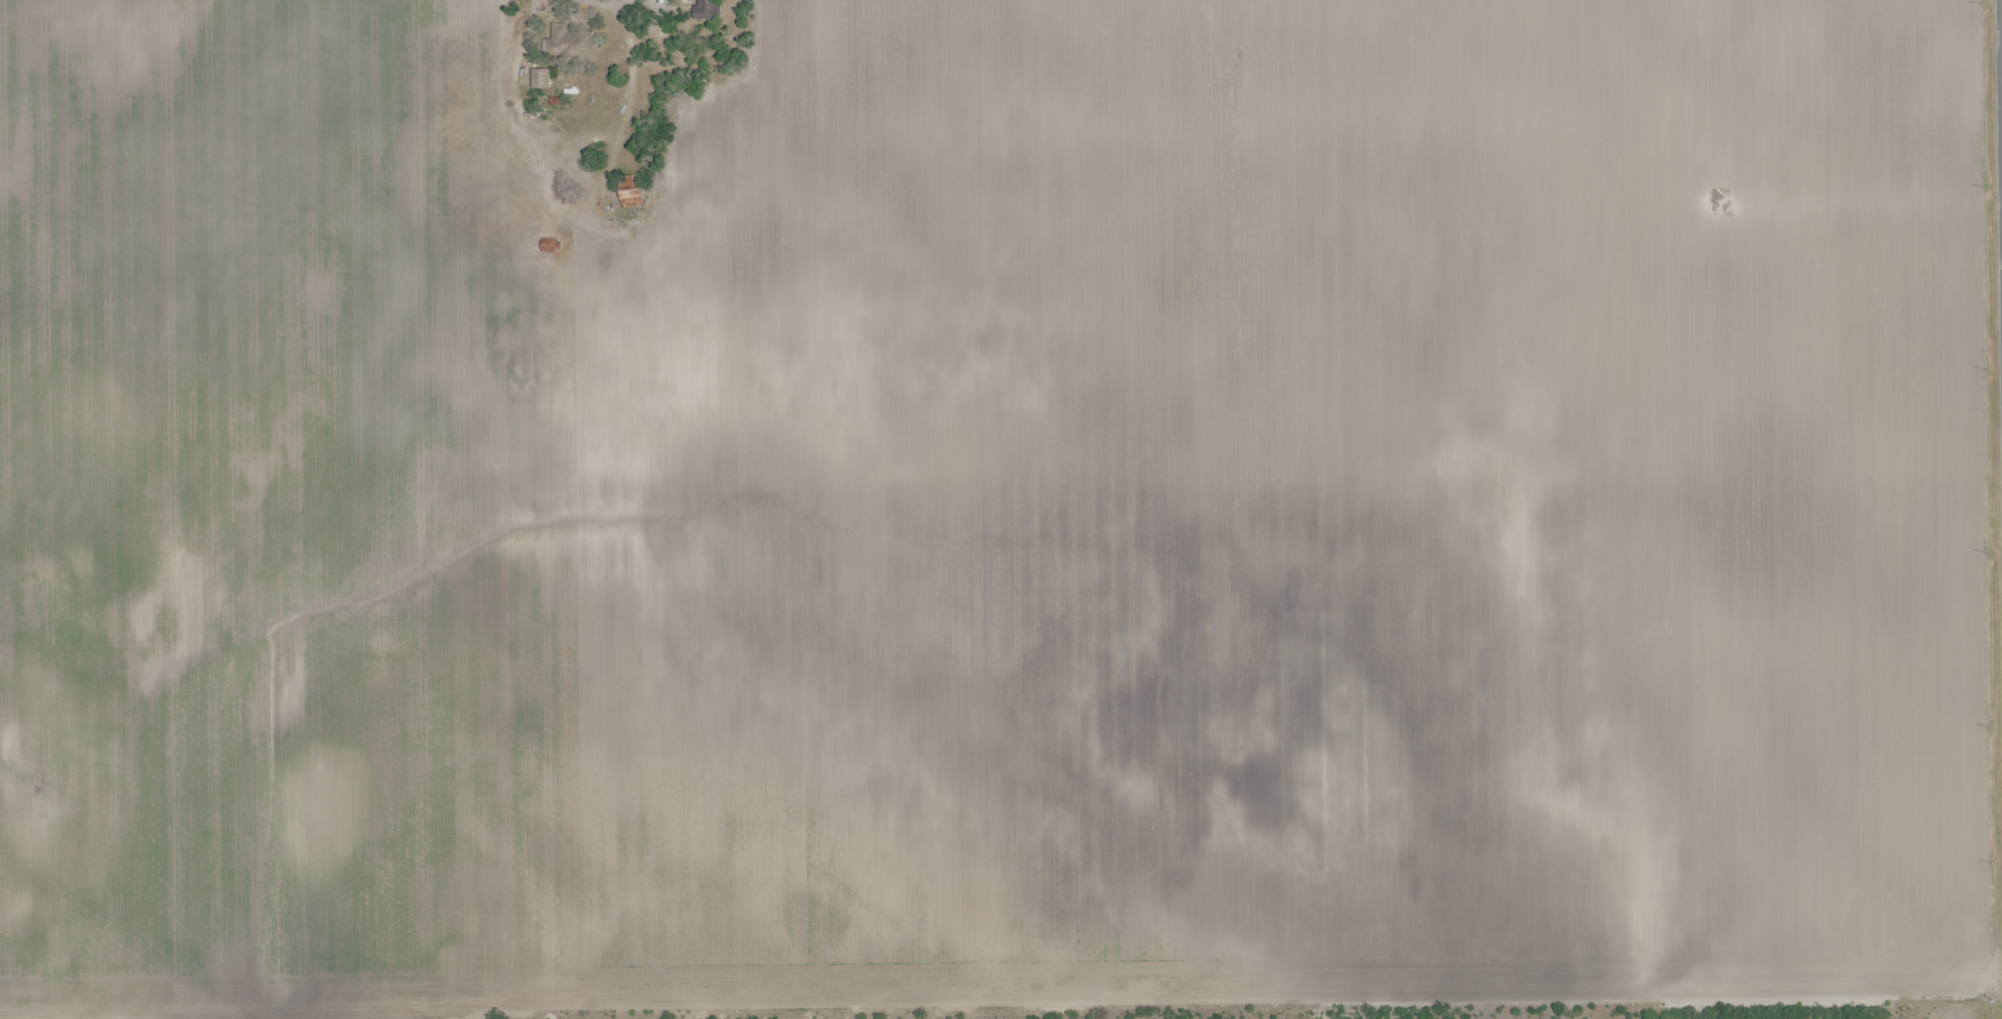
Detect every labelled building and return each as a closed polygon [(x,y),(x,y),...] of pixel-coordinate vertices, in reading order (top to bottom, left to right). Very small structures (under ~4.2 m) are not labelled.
[(721,19),(721,0),(696,0),(696,19),(721,19)] [(545,59),(594,59),(594,32),(570,32),(570,25),(553,25),(553,39),(545,39),(545,59)] [(551,69),(533,69),(533,89),(551,89),(551,69)]
